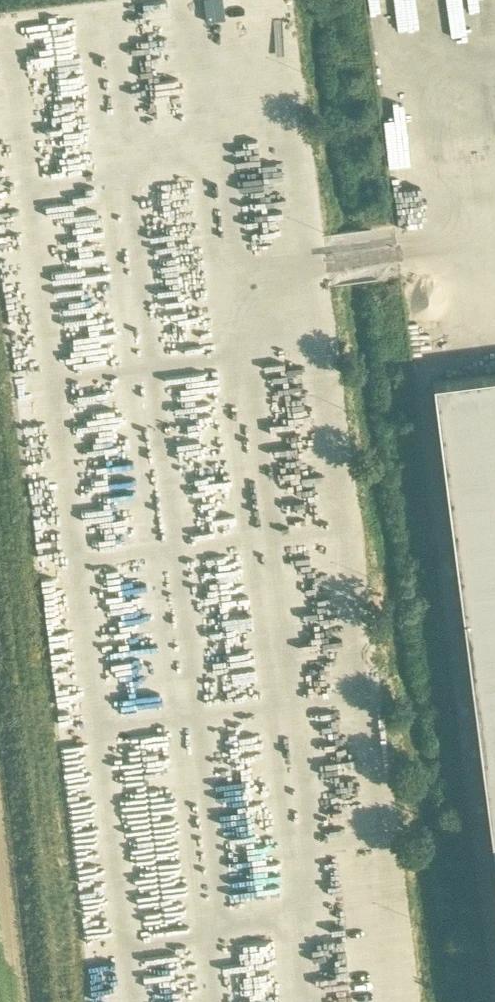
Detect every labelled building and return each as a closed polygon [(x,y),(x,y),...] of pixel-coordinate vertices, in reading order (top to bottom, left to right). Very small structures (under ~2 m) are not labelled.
[(433,378),(494,855),(494,854),(494,370),(433,378)]
